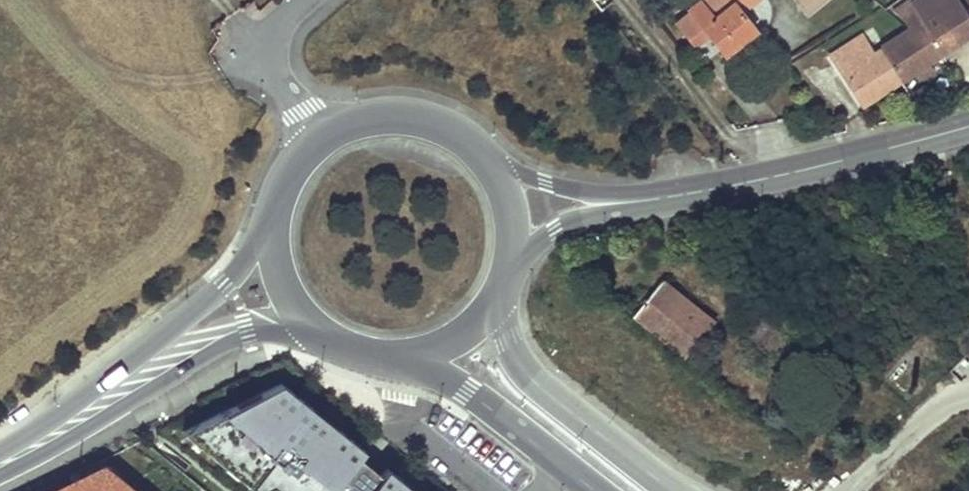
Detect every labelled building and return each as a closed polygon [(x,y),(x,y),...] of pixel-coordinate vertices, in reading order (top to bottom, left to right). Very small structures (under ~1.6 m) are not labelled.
[(700,39),(707,33),(724,55),(754,30),(734,5),(741,0),(698,0),(687,9),(690,13),(676,24),(693,45),(700,39)] [(810,11),(801,0),(792,0),(804,16),(810,11)] [(810,11),(824,0),(801,0),(810,11)] [(879,50),(899,81),(914,71),(925,64),(968,35),(968,22),(962,12),(955,0),(914,0),(911,2),(910,0),(908,0),(893,10),(894,12),(895,13),(904,19),(910,30),(879,50)] [(851,66),(839,74),(860,107),(899,81),(879,50),(874,53),(861,35),(838,49),(851,66)] [(827,56),(839,74),(851,66),(838,49),(827,56)] [(919,78),(930,71),(925,64),(914,71),(919,78)] [(575,274),(567,283),(580,294),(588,285),(575,274)] [(663,281),(636,314),(687,354),(713,321),(663,281)] [(387,466),(382,473),(359,456),(365,448),(282,383),(184,430),(258,489),(271,483),(282,490),(419,490),(387,466)] [(783,428),(778,434),(784,438),(788,433),(783,428)] [(100,471),(84,480),(88,487),(81,490),(124,490),(100,471)]
